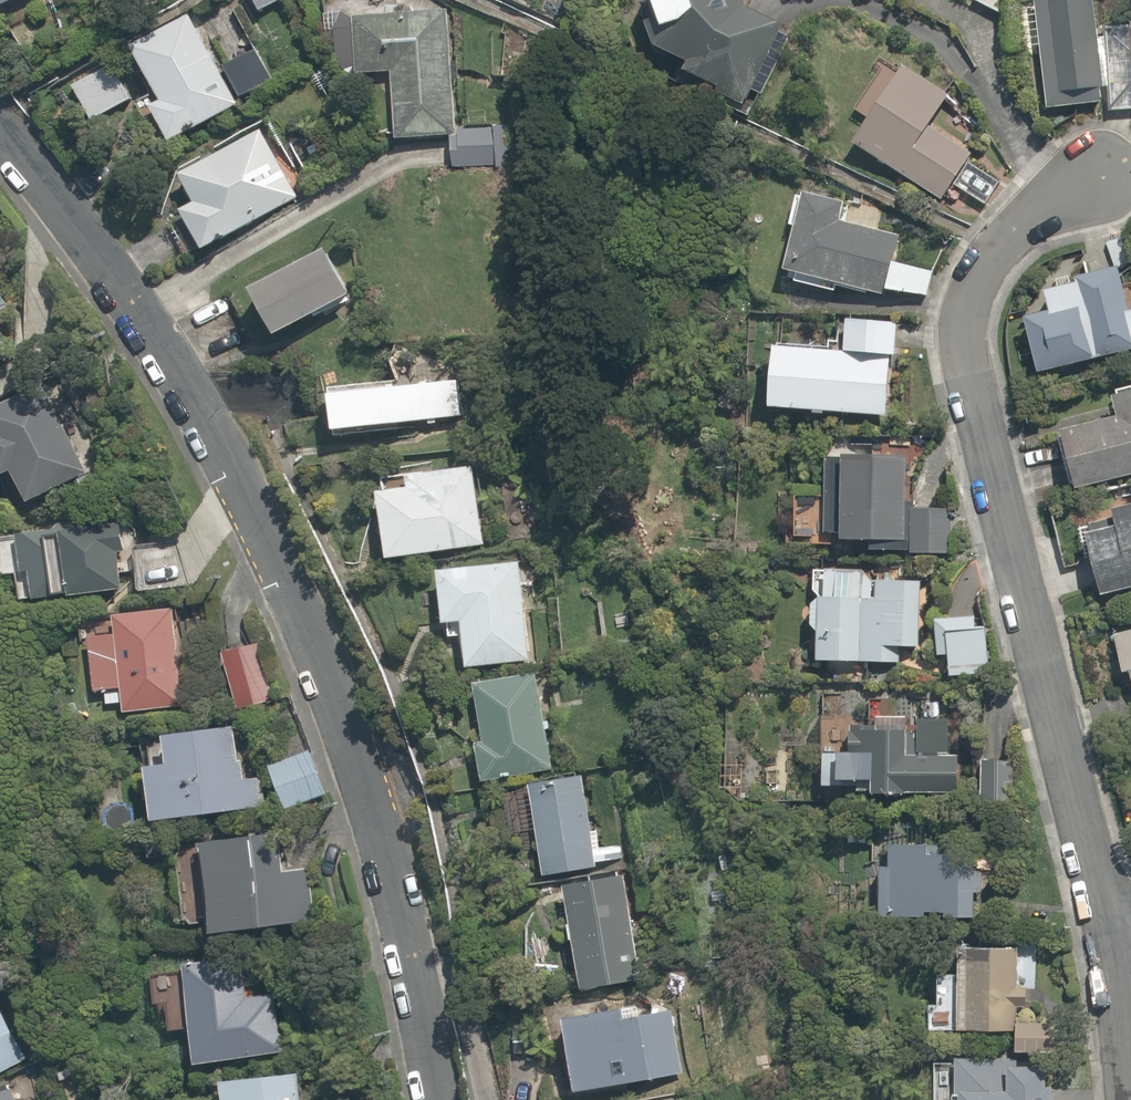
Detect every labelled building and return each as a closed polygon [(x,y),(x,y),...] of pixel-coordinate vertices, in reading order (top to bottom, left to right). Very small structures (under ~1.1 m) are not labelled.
[(755,63),(776,30),(791,40),(815,1),(814,0),(640,0),(649,40),(682,61),(677,70),(743,111),(768,72),(755,63)] [(1003,0),(968,0),(968,1),(1003,16),(1003,0)] [(1033,54),(1039,54),(1040,107),(1096,105),(1096,84),(1107,84),(1105,34),(1094,34),(1093,0),(1031,0),(1032,14),(1021,15),(1022,43),(1032,43),(1033,54)] [(34,7),(3,25),(25,65),(57,47),(34,7)] [(134,108),(159,150),(241,101),(188,13),(128,49),(156,96),(134,108)] [(353,14),(353,71),(394,71),(395,136),(446,135),(445,13),(353,14)] [(881,76),(856,113),(865,119),(849,142),(936,202),(968,156),(925,126),(946,96),(902,66),(897,73),(879,61),(873,70),(881,76)] [(110,96),(96,70),(67,86),(87,123),(129,100),(124,89),(110,96)] [(1113,90),(1130,111),(1130,75),(1113,90)] [(176,212),(197,251),(298,197),(260,126),(175,172),(192,204),(176,212)] [(498,128),(451,127),(450,167),(497,168),(498,128)] [(792,237),(786,283),(880,296),(881,288),(931,295),(935,266),(883,259),(887,235),(880,235),(884,204),(854,200),(850,229),(823,225),(820,241),(792,237)] [(267,336),(349,293),(325,246),(228,296),(242,323),(257,316),(267,336)] [(1130,348),(1130,314),(1126,315),(1113,269),(1038,290),(1043,309),(1020,315),(1036,374),(1130,348)] [(886,414),(891,308),(844,306),(842,352),(765,349),(762,408),(886,414)] [(459,418),(454,376),(317,390),(322,433),(459,418)] [(23,501),(80,475),(52,415),(32,409),(22,388),(0,398),(0,473),(8,469),(23,501)] [(1108,395),(1115,418),(1054,436),(1071,490),(1130,471),(1130,388),(1108,395)] [(921,463),(921,442),(850,440),(849,462),(830,461),(829,505),(791,504),(791,539),(865,541),(864,550),(948,551),(948,512),(937,512),(938,473),(900,473),(900,463),(921,463)] [(367,492),(374,559),(483,548),(475,466),(378,475),(379,491),(367,492)] [(1110,512),(1113,525),(1080,535),(1099,600),(1130,591),(1130,506),(1110,512)] [(59,538),(42,539),(41,533),(0,536),(0,573),(17,571),(20,600),(118,592),(113,527),(58,531),(59,538)] [(534,609),(531,580),(518,581),(516,560),(433,567),(437,621),(458,619),(462,668),(524,662),(520,610),(534,609)] [(816,597),(814,661),(889,664),(890,647),(915,648),(917,583),(880,581),(881,569),(810,567),(809,597),(816,597)] [(91,672),(93,692),(103,691),(104,704),(123,702),(124,710),(175,705),(165,608),(115,613),(117,634),(63,639),(66,674),(91,672)] [(1121,625),(1124,635),(1111,638),(1119,671),(1127,669),(1130,687),(1130,622),(1121,625)] [(985,636),(947,634),(945,667),(983,669),(985,636)] [(258,640),(211,657),(231,713),(278,696),(258,640)] [(466,710),(473,778),(553,771),(550,734),(538,735),(532,671),(473,677),(476,709),(466,710)] [(867,732),(900,734),(908,734),(908,750),(946,752),(948,697),(861,692),(860,724),(859,732),(867,732)] [(237,780),(230,729),(139,740),(149,822),(263,808),(259,777),(237,780)] [(831,745),(818,745),(816,788),(831,788),(832,777),(865,779),(864,794),(895,796),(895,781),(954,784),(955,763),(899,760),(900,734),(867,732),(859,732),(858,745),(845,745),(845,757),(830,756),(831,745)] [(307,747),(262,764),(280,811),(325,794),(307,747)] [(622,843),(590,846),(586,804),(584,776),(530,782),(539,873),(592,868),(592,862),(623,859),(622,843)] [(174,865),(178,922),(199,921),(200,931),(304,924),(300,870),(277,872),(276,859),(259,860),(257,835),(193,840),(195,863),(174,865)] [(962,917),(974,898),(975,869),(945,868),(946,862),(936,861),(936,845),(888,844),(887,871),(878,871),(876,915),(923,916),(923,908),(940,909),(939,917),(962,917)] [(595,881),(562,886),(577,989),(636,980),(619,867),(594,871),(595,881)] [(1021,944),(959,942),(958,972),(934,971),(933,1002),(921,1002),(920,1030),(1012,1033),(1011,1048),(1040,1049),(1042,1000),(1056,1000),(1057,953),(1020,951),(1021,944)] [(240,983),(212,985),(210,958),(178,961),(187,1063),(280,1054),(274,990),(241,993),(240,983)] [(681,1076),(674,1015),(617,1022),(615,1011),(559,1018),(568,1090),(681,1076)] [(22,1060),(0,1020),(0,1072),(22,1060)] [(1102,1088),(1040,1087),(1040,1066),(1011,1066),(1012,1051),(998,1051),(997,1061),(929,1060),(928,1099),(1101,1099),(1102,1088)] [(221,1099),(292,1099),(289,1068),(218,1076),(221,1099)] [(9,1086),(0,1089),(0,1099),(15,1099),(9,1086)]
